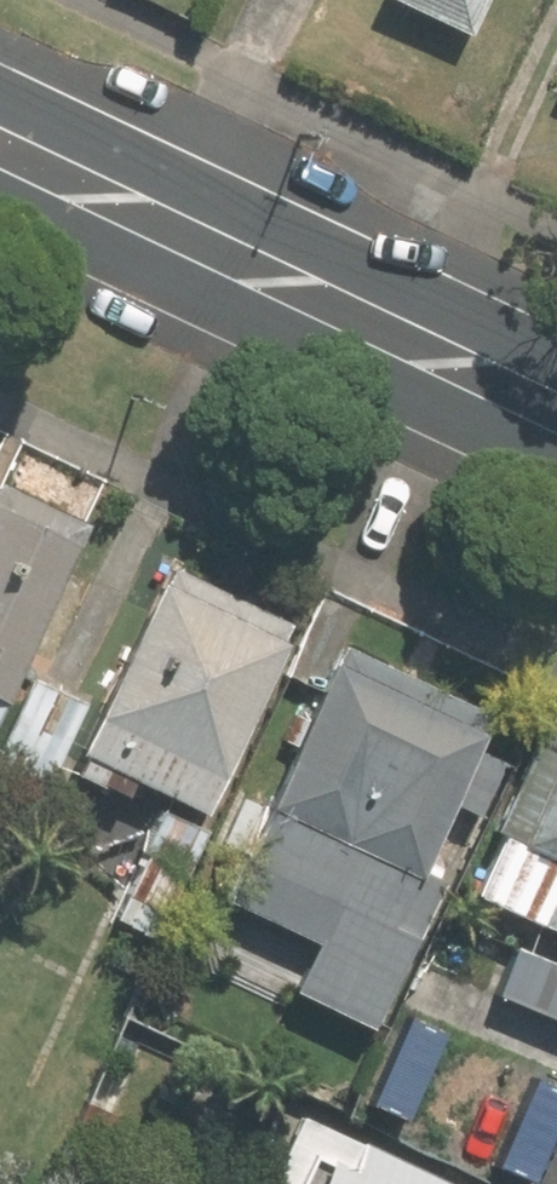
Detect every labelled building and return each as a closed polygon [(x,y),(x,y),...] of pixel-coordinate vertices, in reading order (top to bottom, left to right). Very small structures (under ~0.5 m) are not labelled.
[(473,33),(488,0),(398,0),(473,33)] [(1,481),(0,482),(0,723),(92,522),(1,481)] [(85,754),(208,810),(296,618),(173,562),(85,754)] [(453,800),(487,815),(515,755),(481,739),(487,725),(331,654),(221,894),(321,940),(298,988),(380,1025),(448,876),(423,865),(453,800)] [(42,764),(75,692),(36,674),(3,746),(42,764)] [(556,934),(556,724),(477,898),(556,934)] [(162,811),(112,918),(152,936),(201,828),(162,811)] [(515,943),(494,987),(556,1016),(556,962),(515,943)] [(300,1114),(268,1183),(454,1183),(300,1114)]
